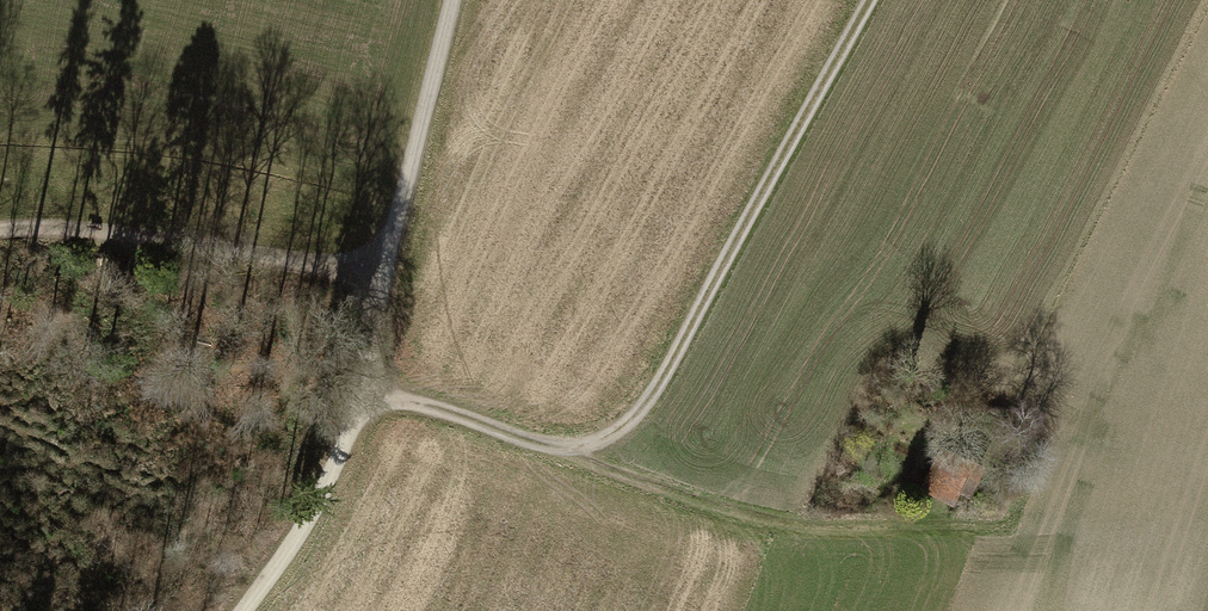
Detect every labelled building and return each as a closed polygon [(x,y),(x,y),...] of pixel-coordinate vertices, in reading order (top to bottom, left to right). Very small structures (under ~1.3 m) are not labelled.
[(944,454),(927,486),(951,499),(968,467),(944,454)]
